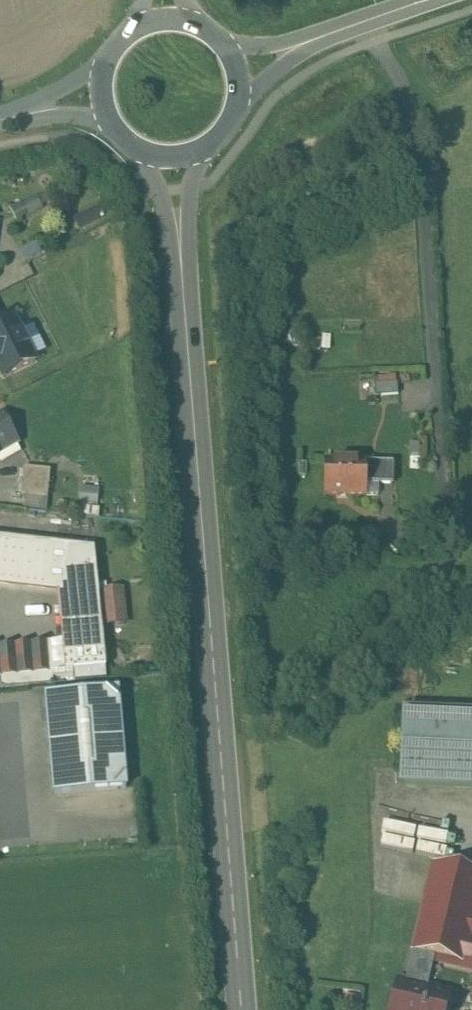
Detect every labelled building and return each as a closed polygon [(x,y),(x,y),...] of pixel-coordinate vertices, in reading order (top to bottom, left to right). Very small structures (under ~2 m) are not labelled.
[(36,361),(14,316),(2,322),(0,323),(0,373),(2,377),(36,361)] [(396,382),(373,383),(374,395),(397,393),(396,382)] [(0,414),(0,449),(16,440),(1,414),(0,414)] [(366,460),(324,460),(323,494),(365,494),(366,483),(366,462),(366,460)] [(392,462),(366,462),(366,483),(377,483),(392,483),(392,462)] [(49,469),(23,466),(20,494),(46,497),(49,469)] [(377,483),(366,483),(365,494),(377,494),(377,483)] [(0,538),(0,579),(64,586),(72,669),(104,666),(93,548),(0,538)] [(125,586),(102,587),(105,624),(127,623),(125,586)] [(0,647),(0,675),(48,671),(46,643),(0,647)] [(117,689),(45,696),(53,794),(125,788),(117,689)] [(403,709),(401,757),(400,782),(471,785),(471,712),(403,709)] [(432,862),(423,902),(411,948),(412,949),(433,954),(463,961),(469,936),(471,937),(471,872),(432,862)] [(469,936),(463,961),(471,963),(471,937),(469,936)] [(412,949),(404,983),(398,981),(391,1009),(440,1009),(444,994),(447,995),(447,993),(425,988),(433,954),(412,949)]
